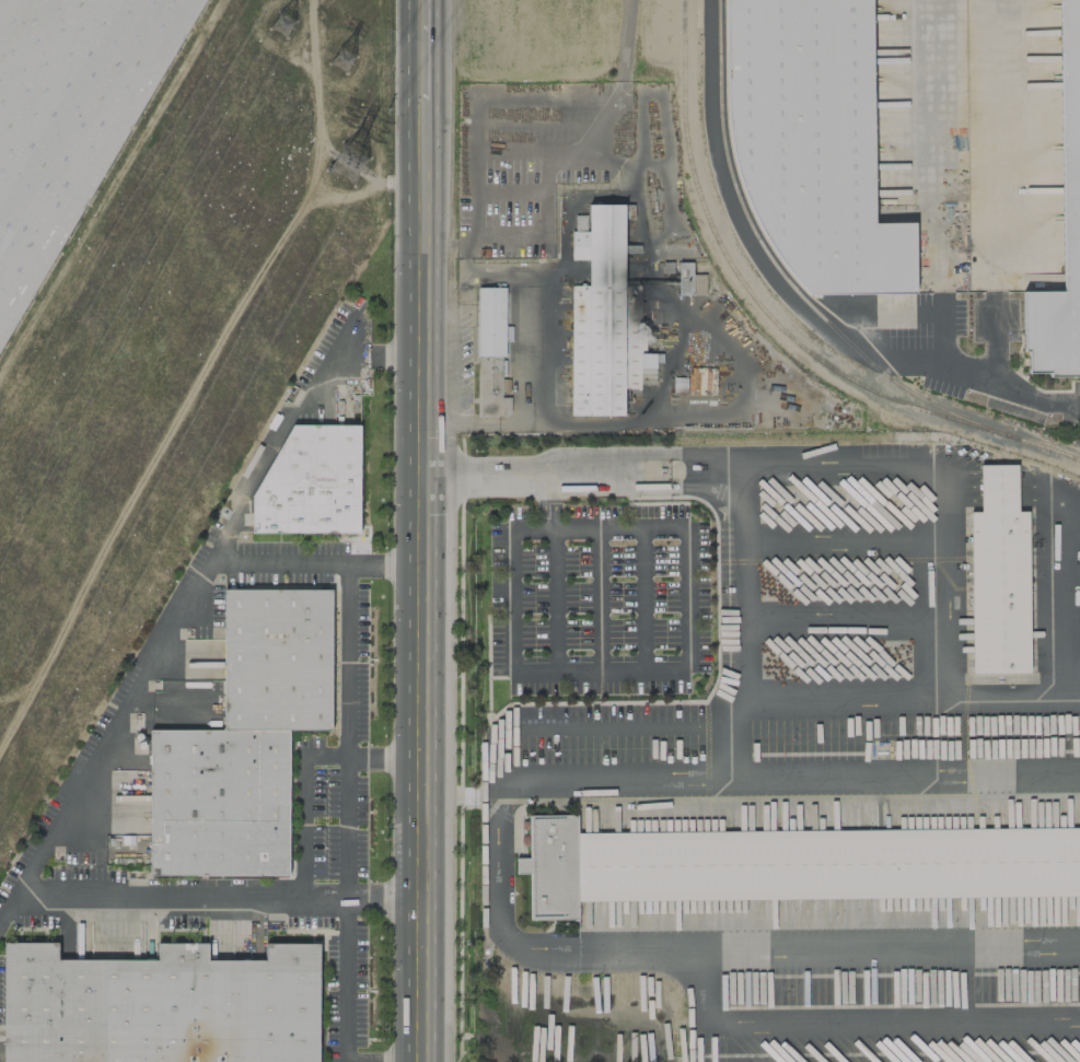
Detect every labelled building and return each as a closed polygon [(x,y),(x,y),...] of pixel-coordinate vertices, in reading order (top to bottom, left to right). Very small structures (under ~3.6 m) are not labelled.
[(206,0),(0,347),(0,0),(206,0)] [(727,103),(725,0),(868,0),(871,221),(914,220),(913,291),(809,293),(773,249),(756,219),(742,184),(731,143),(727,103)] [(1061,290),(1021,289),(1021,349),(1025,350),(1026,370),(1048,370),(1048,377),(1079,377),(1079,0),(1058,0),(1061,290)] [(570,415),(623,415),(623,388),(639,388),(639,384),(654,384),(654,353),(642,353),(642,284),(623,284),(623,203),(587,203),(587,231),(570,231),(570,259),(587,259),(587,285),(570,285),(570,415)] [(586,215),(573,215),(573,229),(586,229),(586,215)] [(475,416),(509,416),(509,391),(503,391),(505,287),(476,286),(475,416)] [(252,533),(252,499),(293,424),(360,425),(359,533),(252,533)] [(967,513),(969,676),(1030,675),(1027,509),(1017,509),(1017,463),(979,464),(980,512),(967,513)] [(149,874),(150,730),(222,730),(223,588),(332,590),(330,730),(288,730),(287,875),(149,874)] [(571,833),(1079,827),(1079,894),(577,900),(578,920),(526,921),(525,875),(513,875),(513,856),(529,856),(527,816),(571,815),(571,833)] [(3,1061),(317,1061),(317,945),(266,945),(266,960),(208,960),(208,943),(156,943),(156,959),(57,959),(57,942),(3,942),(3,1061)]
